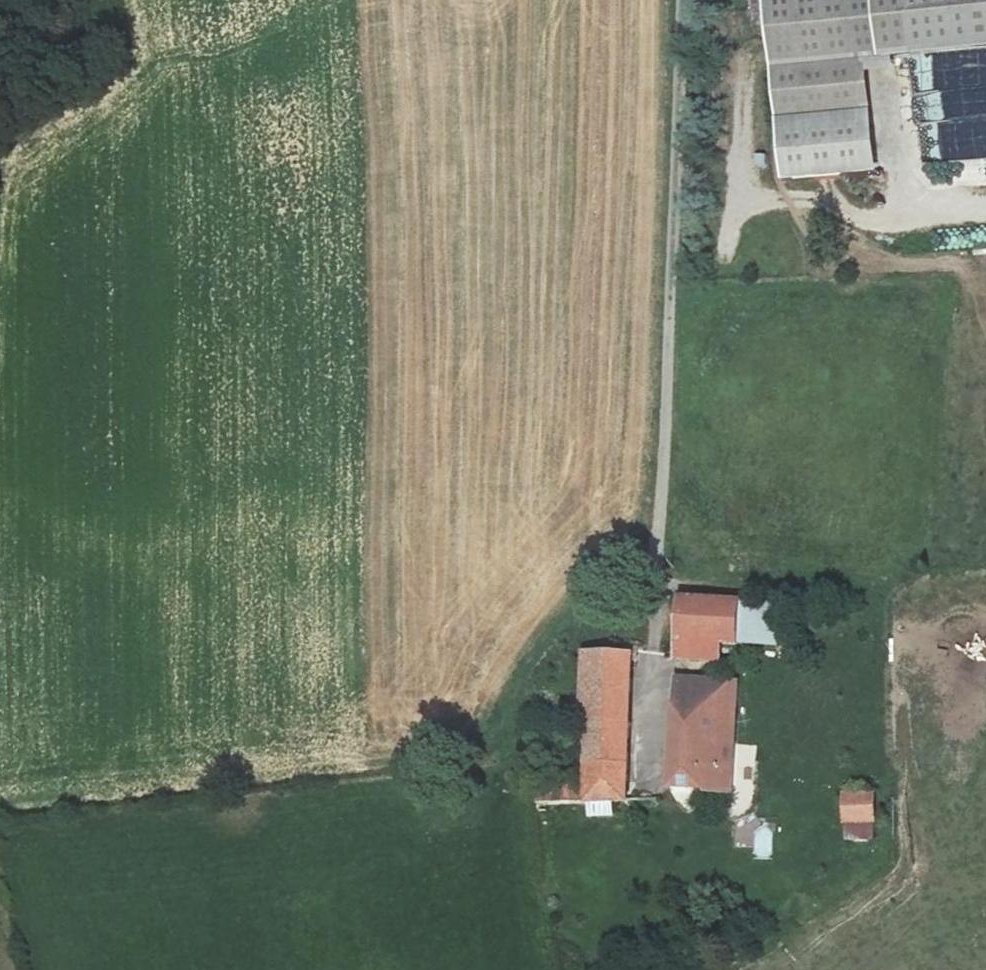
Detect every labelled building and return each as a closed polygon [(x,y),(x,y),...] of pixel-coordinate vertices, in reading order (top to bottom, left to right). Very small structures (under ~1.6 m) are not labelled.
[(892,8),(760,15),(764,90),(767,145),(862,139),(858,85),(985,77),(985,2),(927,5),(927,0),(891,0),(892,8)] [(740,644),(777,645),(777,601),(741,601),(740,644)] [(712,648),(731,648),(734,607),(676,604),(672,660),(709,662),(712,648)] [(617,807),(628,659),(624,660),(585,658),(581,792),(539,797),(540,816),(617,807)] [(723,791),(723,778),(729,684),(670,684),(664,790),(723,791)] [(840,831),(866,835),(870,834),(871,807),(841,801),(840,831)] [(773,859),(771,824),(755,824),(756,860),(773,859)]
